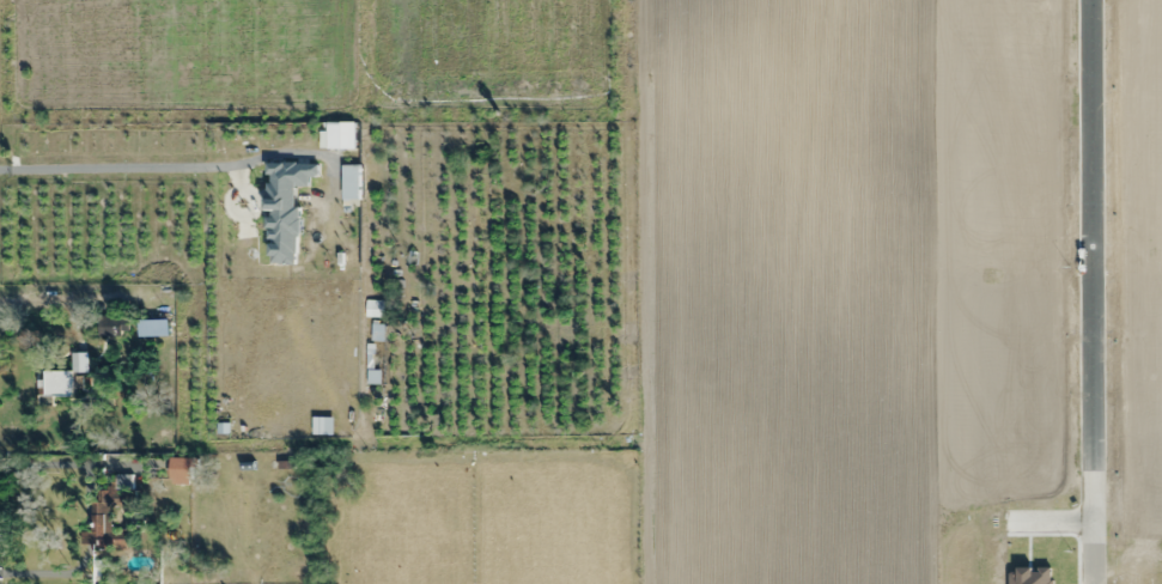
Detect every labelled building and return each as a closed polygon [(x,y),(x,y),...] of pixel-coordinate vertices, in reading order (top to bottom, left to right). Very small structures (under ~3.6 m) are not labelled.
[(97,336),(128,336),(128,318),(97,318),(97,336)] [(166,320),(137,320),(137,336),(166,336),(166,320)] [(73,370),(44,370),(44,396),(73,396),(73,372),(86,372),(86,354),(73,354),(73,370)] [(125,489),(97,488),(97,531),(80,531),(80,548),(127,548),(127,529),(113,529),(113,510),(125,510),(125,489)]
